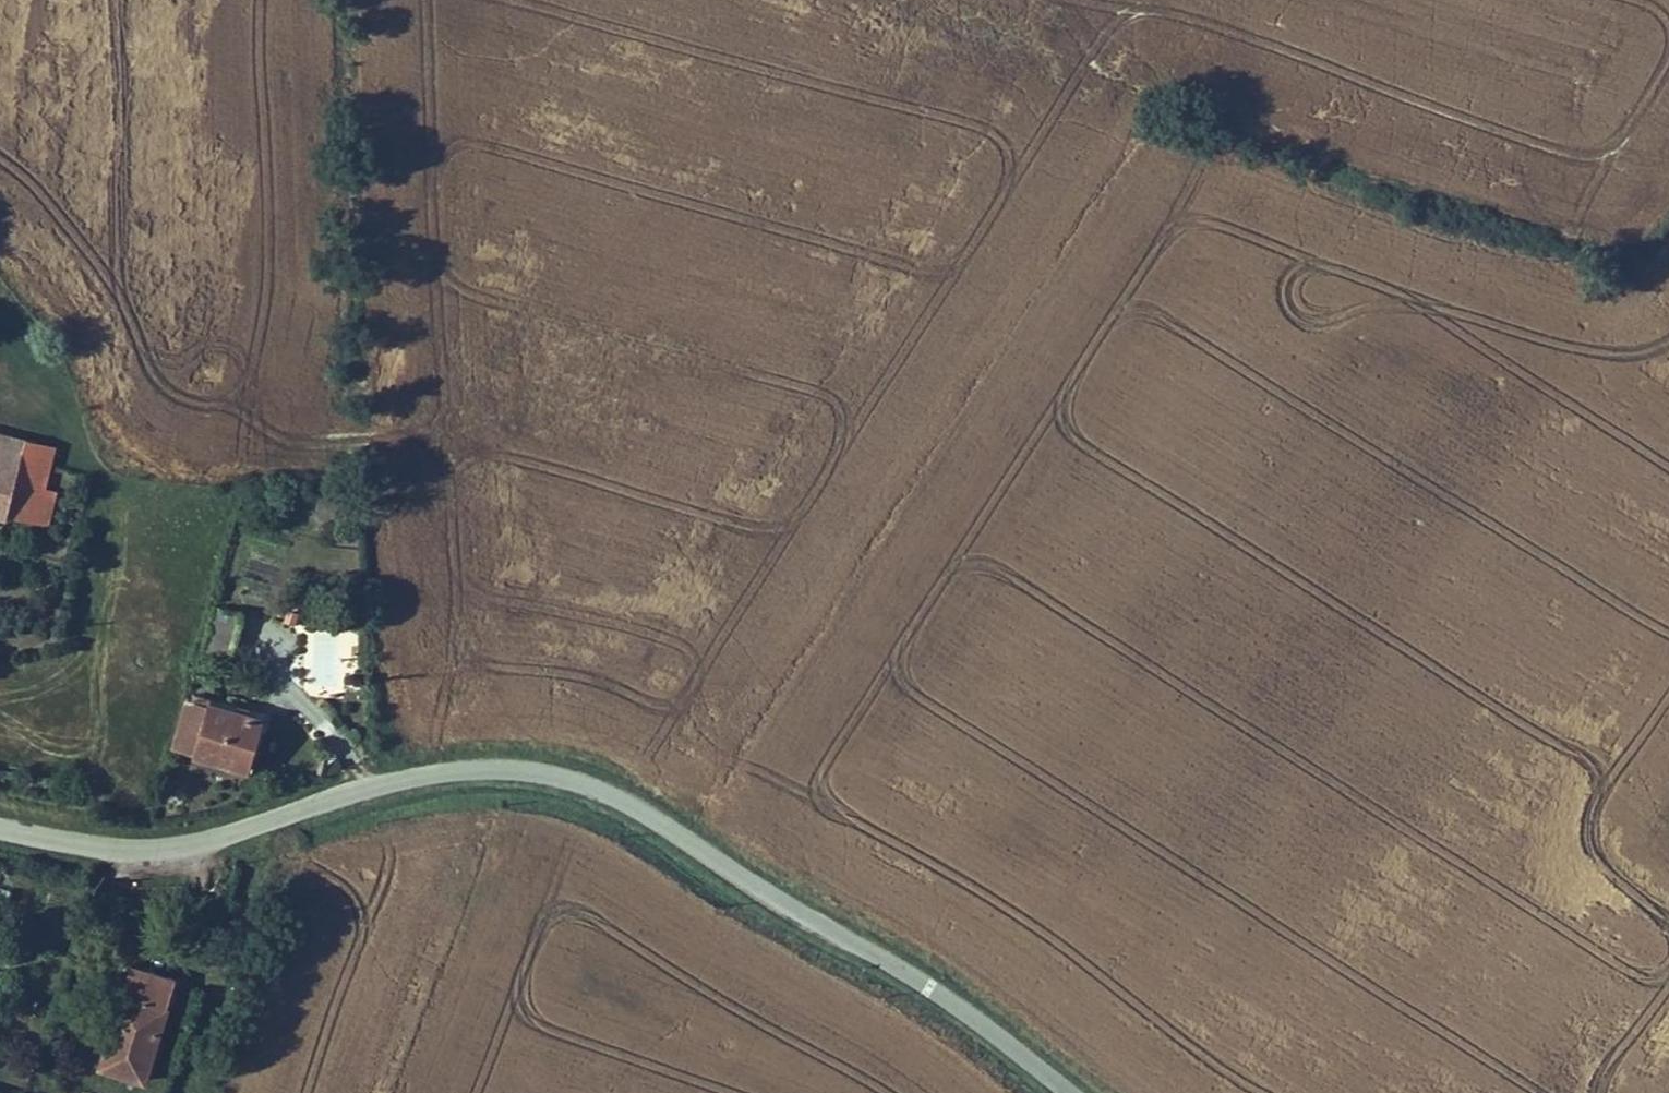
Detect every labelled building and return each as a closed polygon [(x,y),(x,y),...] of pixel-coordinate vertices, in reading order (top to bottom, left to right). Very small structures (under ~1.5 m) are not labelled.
[(35,517),(55,442),(0,428),(0,508),(35,517)] [(238,607),(213,598),(198,639),(223,649),(238,607)] [(305,627),(302,696),(348,698),(351,629),(305,627)] [(250,708),(180,691),(163,736),(239,755),(250,708)] [(156,1088),(188,991),(138,974),(106,1072),(156,1088)]
